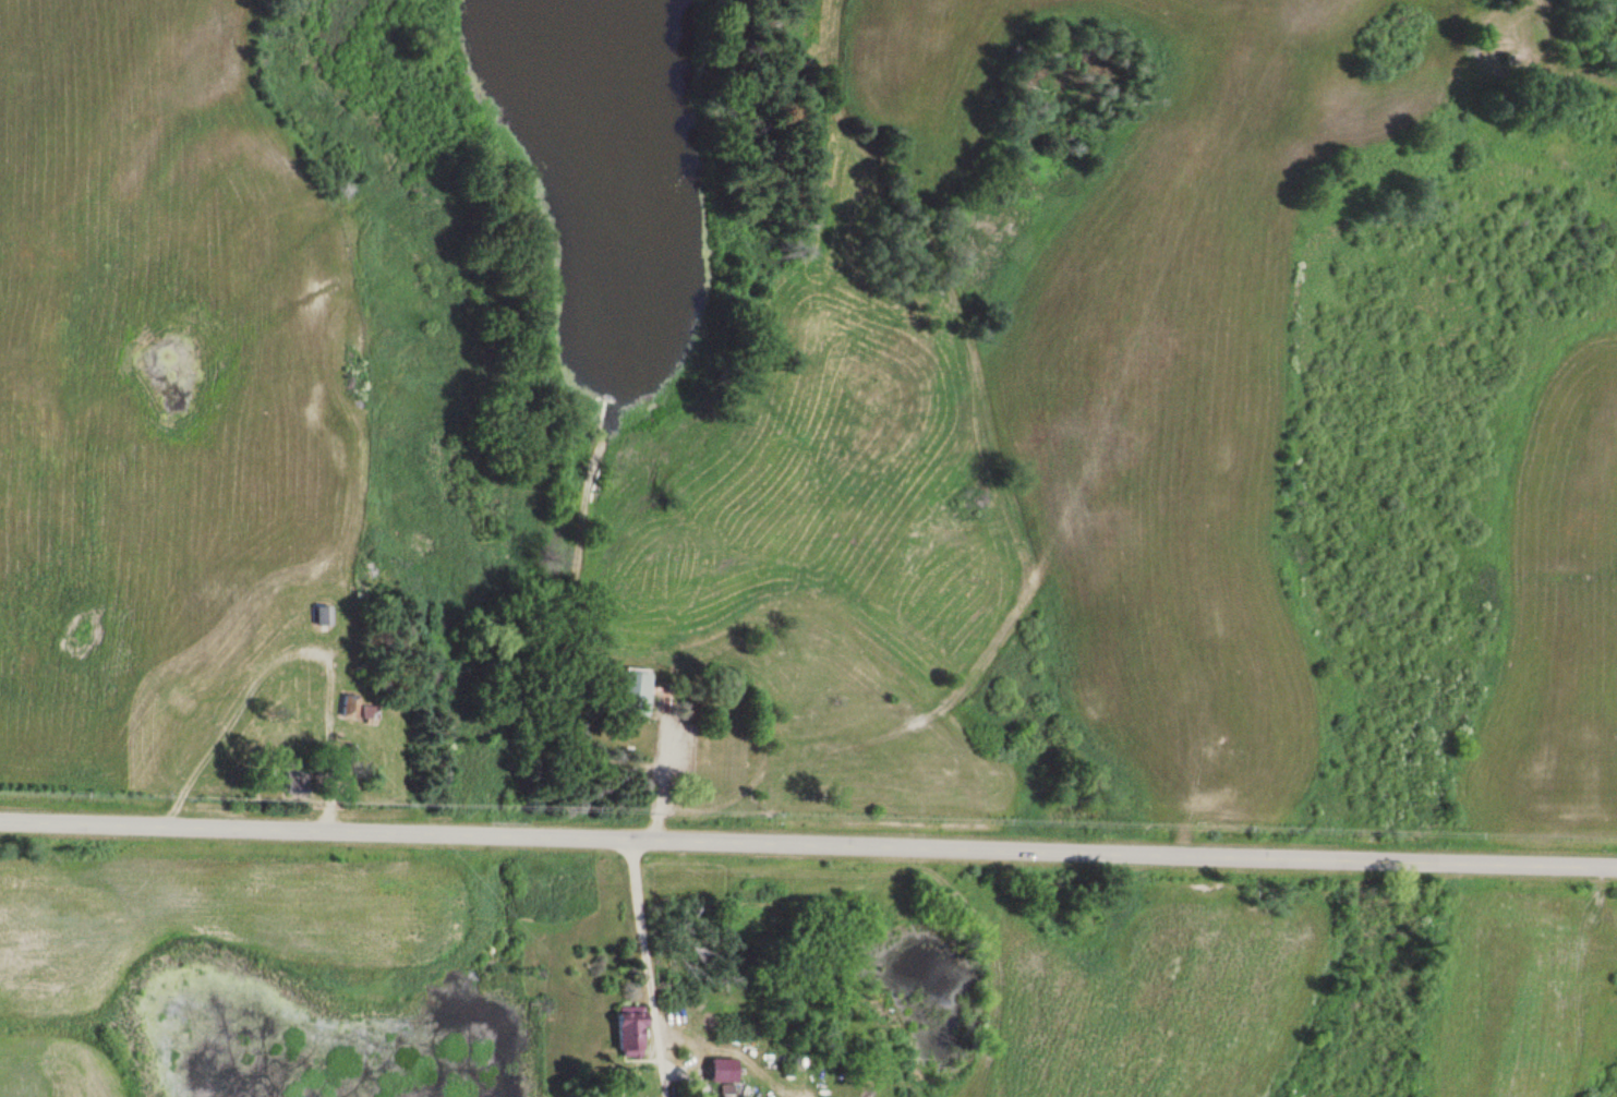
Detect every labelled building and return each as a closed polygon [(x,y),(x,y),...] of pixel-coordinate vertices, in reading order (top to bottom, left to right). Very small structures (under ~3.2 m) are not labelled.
[(308,605),(308,624),(323,624),(323,605),(308,605)] [(644,671),(615,670),(614,685),(591,684),(590,712),(643,713),(644,671)] [(348,716),(348,694),(334,694),(334,716),(348,716)] [(356,719),(372,719),(372,705),(356,705),(356,719)] [(606,1056),(636,1056),(636,1005),(605,1005),(606,1056)] [(728,1084),(715,1085),(715,1096),(728,1096),(728,1084)]
